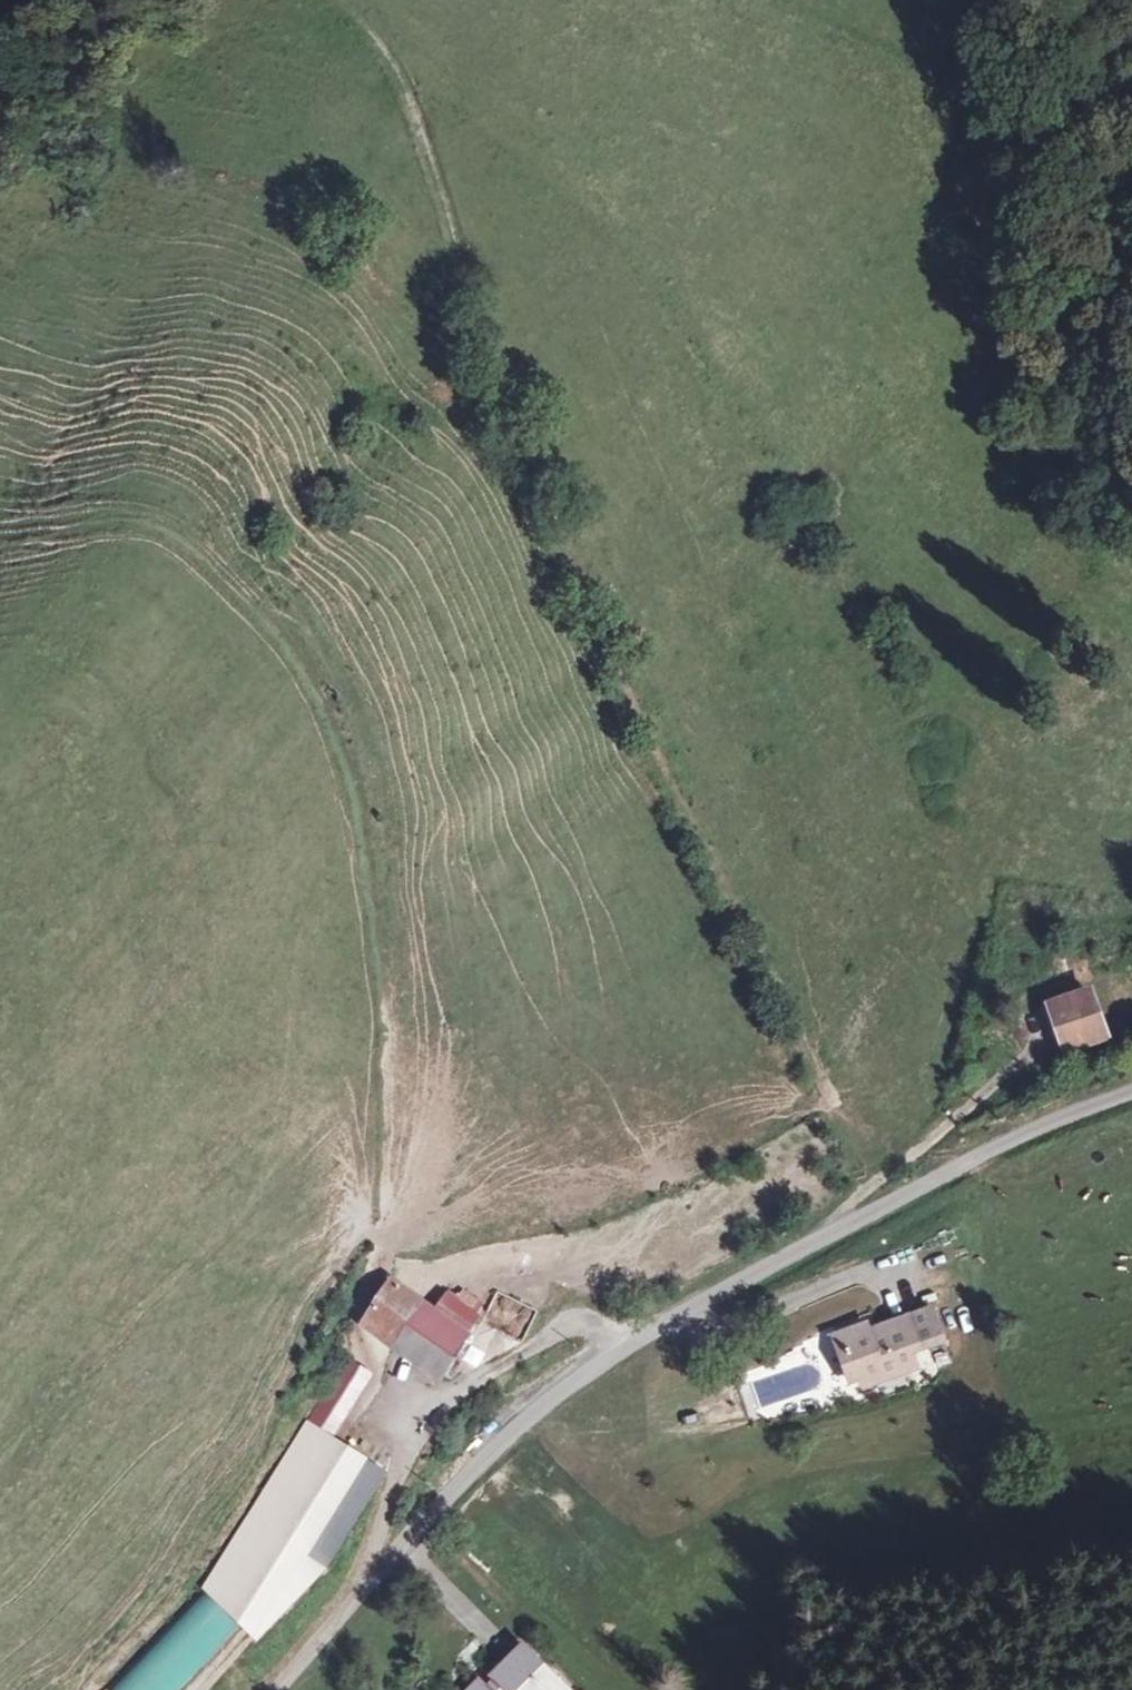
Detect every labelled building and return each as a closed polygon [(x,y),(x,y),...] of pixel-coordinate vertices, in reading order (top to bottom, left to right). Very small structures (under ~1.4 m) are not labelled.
[(1091,999),(1056,1012),(1070,1053),(1105,1039),(1091,999)] [(435,1307),(388,1276),(364,1307),(359,1319),(384,1336),(389,1330),(437,1365),(445,1369),(453,1356),(447,1351),(472,1312),(445,1293),(435,1307)] [(524,1337),(536,1307),(496,1291),(483,1320),(524,1337)] [(928,1307),(868,1324),(870,1329),(862,1331),(858,1319),(833,1326),(839,1345),(831,1348),(839,1377),(848,1374),(867,1369),(869,1376),(905,1366),(900,1348),(937,1338),(928,1307)] [(839,1345),(833,1326),(825,1329),(831,1348),(839,1345)] [(348,1340),(329,1329),(291,1394),(286,1391),(186,1557),(241,1609),(309,1537),(367,1440),(311,1403),(348,1340)] [(867,1369),(848,1374),(851,1381),(869,1376),(867,1369)] [(520,1641),(491,1671),(495,1675),(484,1686),(476,1678),(464,1689),(509,1689),(510,1689),(570,1689),(571,1689),(520,1641)]
